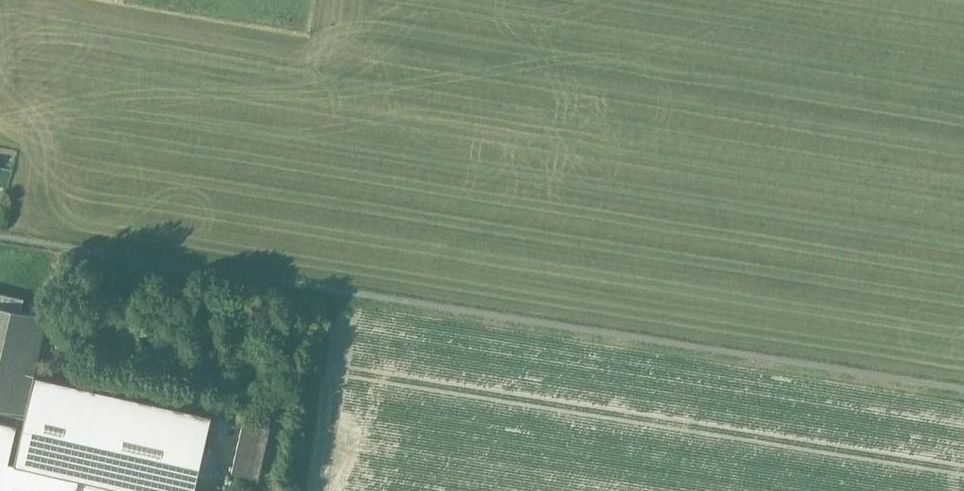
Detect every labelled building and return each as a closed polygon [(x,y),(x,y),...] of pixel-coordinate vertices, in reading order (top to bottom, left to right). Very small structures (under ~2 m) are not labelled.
[(12,178),(15,160),(0,158),(0,177),(12,178)] [(211,413),(34,373),(47,317),(22,312),(25,297),(0,292),(0,411),(23,417),(21,428),(0,423),(0,490),(194,490),(211,413)] [(242,421),(239,433),(266,440),(269,426),(242,421)] [(239,433),(236,446),(263,452),(266,440),(239,433)] [(236,446),(234,459),(261,465),(263,452),(236,446)] [(234,459),(231,472),(258,478),(261,465),(234,459)]
